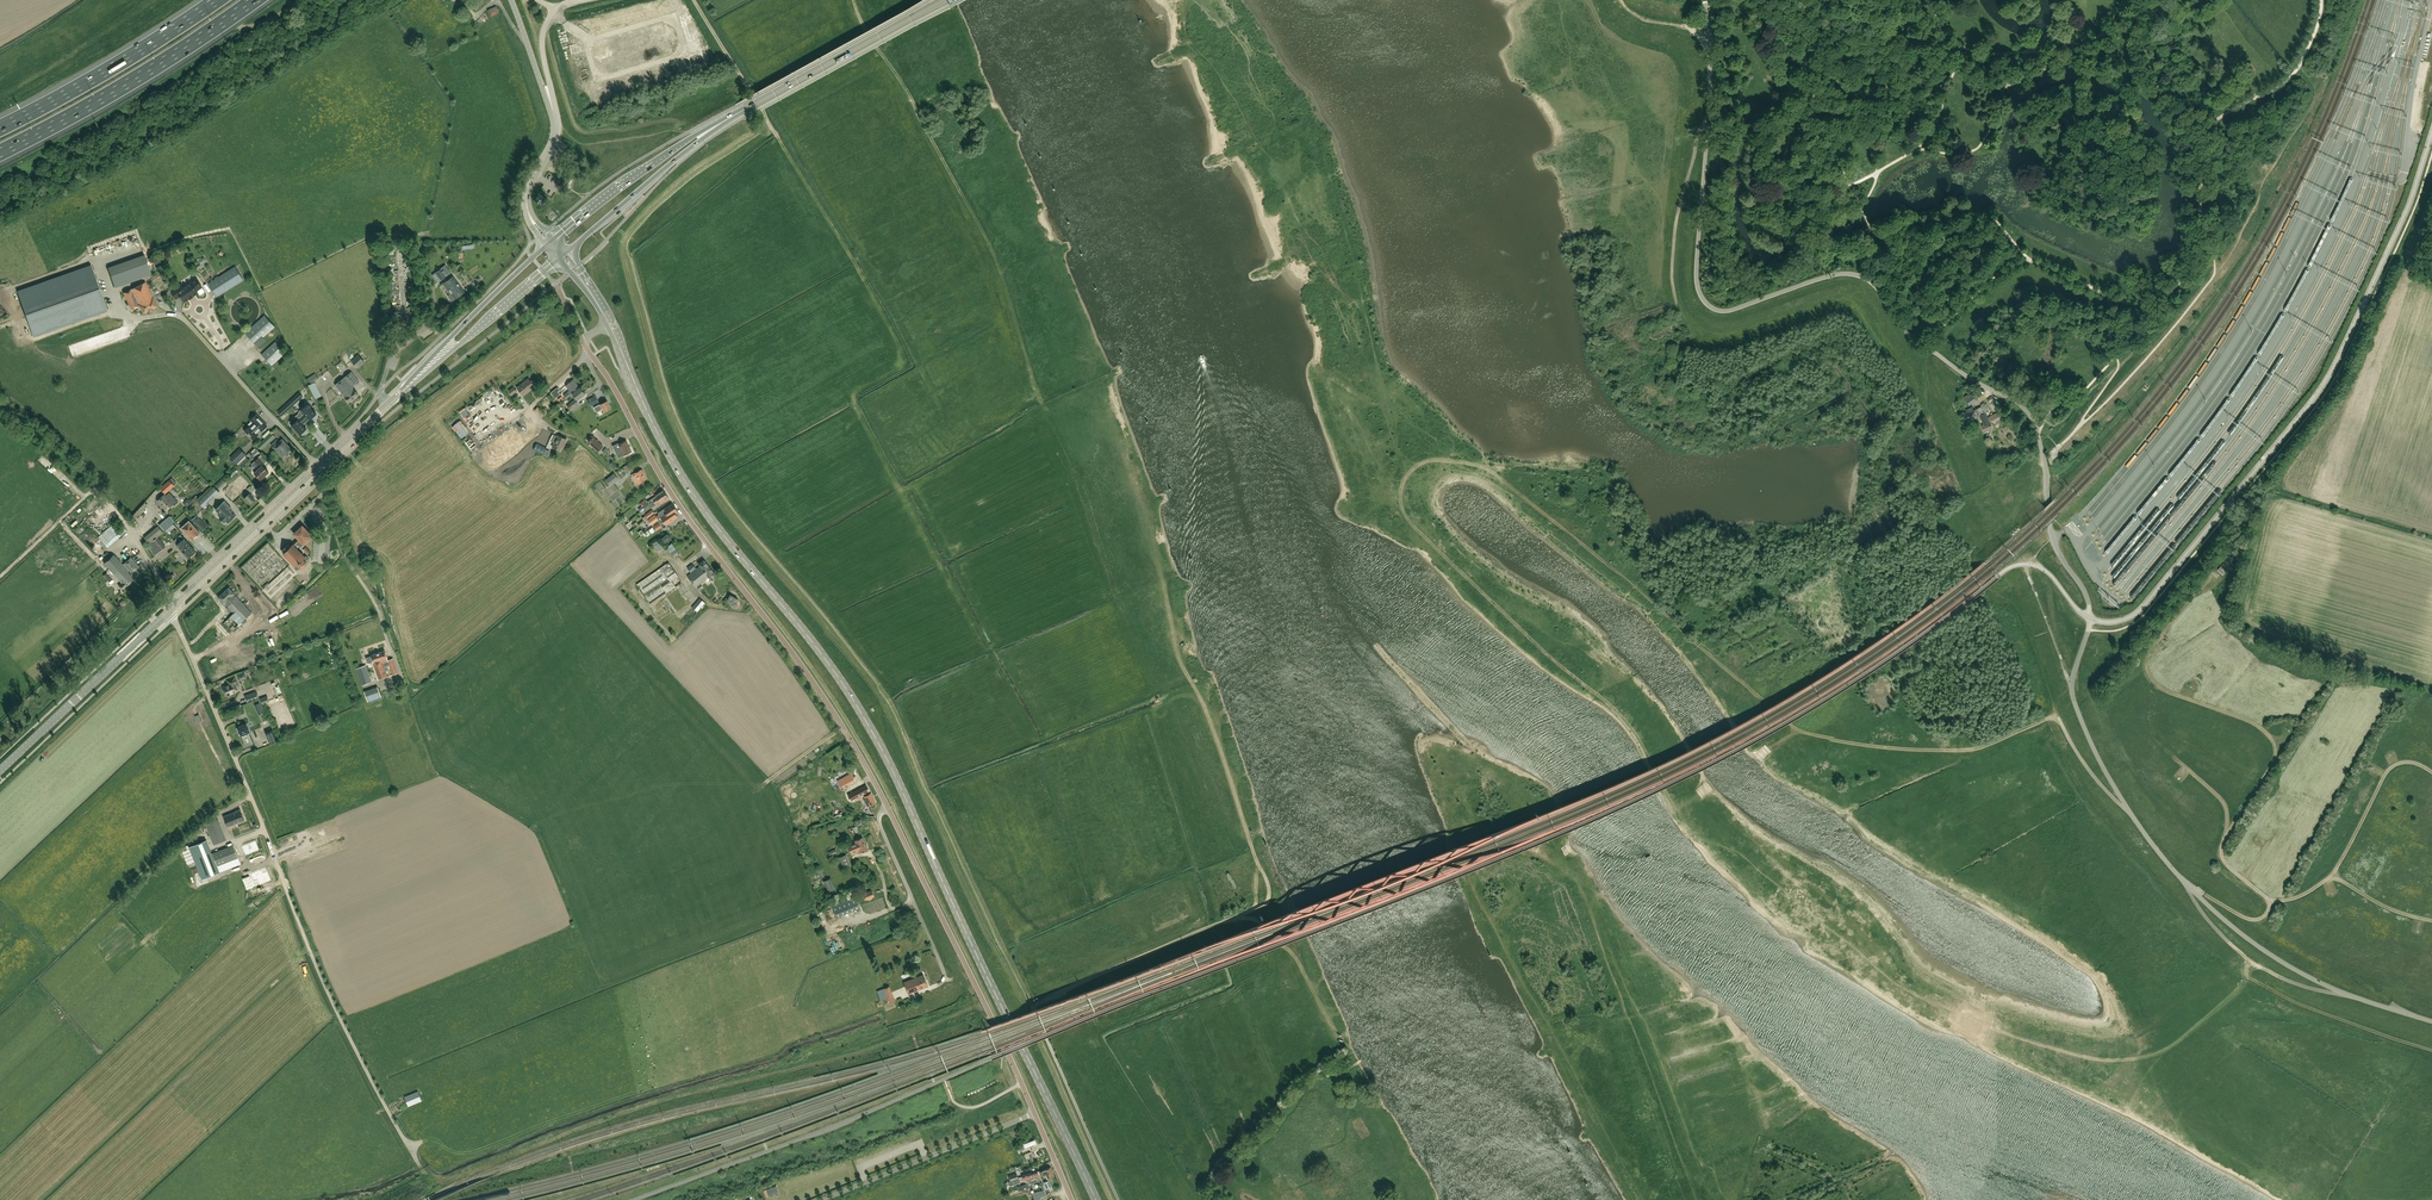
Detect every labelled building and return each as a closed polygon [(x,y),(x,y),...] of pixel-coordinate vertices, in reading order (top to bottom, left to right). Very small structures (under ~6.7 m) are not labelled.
[(490,17),(499,13),(496,6),(487,10),(490,17)] [(480,25),(488,19),(486,16),(478,22),(480,25)] [(557,215),(552,209),(546,214),(552,220),(557,215)] [(151,274),(145,256),(108,269),(115,287),(151,274)] [(91,265),(18,291),(33,335),(107,310),(91,265)] [(451,273),(445,265),(436,272),(441,280),(451,273)] [(235,266),(208,283),(217,297),(244,280),(235,266)] [(150,290),(164,282),(159,272),(145,279),(150,290)] [(453,277),(444,284),(452,294),(448,297),(451,301),(455,298),(455,299),(464,292),(453,277)] [(175,299),(180,296),(184,301),(189,298),(190,299),(193,297),(192,296),(198,292),(196,290),(202,287),(196,279),(183,287),(181,284),(170,291),(175,299)] [(154,299),(145,281),(123,292),(131,309),(139,305),(143,313),(147,310),(148,311),(152,309),(152,308),(157,306),(153,299),(154,299)] [(156,301),(162,297),(158,291),(152,294),(156,301)] [(264,315),(245,333),(259,347),(265,342),(262,338),(275,327),(264,315)] [(286,353),(275,341),(262,353),(273,365),(286,353)] [(357,368),(364,362),(358,355),(351,361),(357,368)] [(351,372),(335,385),(345,397),(344,398),(348,402),(358,395),(351,387),(359,382),(351,372)] [(315,374),(308,378),(311,383),(318,379),(315,374)] [(528,379),(517,388),(523,395),(532,388),(532,387),(533,385),(528,379)] [(572,393),(579,388),(578,387),(573,380),(566,385),(570,391),(568,392),(567,392),(563,395),(566,398),(572,393)] [(308,386),(316,400),(322,397),(314,383),(308,386)] [(512,395),(517,391),(513,387),(508,391),(512,395)] [(579,388),(572,393),(575,396),(573,398),(574,399),(569,403),(570,403),(567,406),(570,410),(573,407),(573,408),(578,403),(576,400),(577,399),(577,400),(585,394),(580,387),(579,388)] [(331,404),(337,401),(332,390),(325,393),(331,404)] [(556,400),(562,395),(558,390),(552,395),(556,400)] [(1976,399),(1972,394),(1965,399),(1969,404),(1976,399)] [(599,402),(596,396),(587,400),(590,406),(599,402)] [(596,413),(603,409),(604,412),(611,408),(607,401),(600,404),(593,407),(596,413)] [(306,421),(309,418),(309,419),(312,416),(313,418),(316,415),(315,414),(316,413),(308,404),(299,412),(300,413),(299,414),(306,421)] [(1985,404),(1976,409),(1979,416),(1985,413),(1988,411),(1985,404)] [(1977,418),(1972,407),(1966,410),(1967,412),(1962,414),(1966,423),(1977,418)] [(1984,432),(1992,428),(1990,423),(1987,417),(1985,413),(1979,416),(1984,426),(1982,427),(1984,432)] [(1988,417),(1991,423),(2000,420),(1998,413),(1988,417)] [(249,426),(248,428),(244,431),(253,440),(258,434),(257,433),(260,430),(262,431),(267,426),(256,414),(255,416),(250,420),(251,421),(248,424),(249,426)] [(291,425),(299,434),(306,428),(302,424),(306,421),(299,414),(290,422),(292,425),(291,425)] [(514,443),(520,434),(522,432),(518,429),(524,422),(518,416),(512,423),(516,427),(515,428),(509,422),(504,428),(503,427),(493,438),(509,451),(515,444),(514,443)] [(550,441),(554,443),(552,447),(560,450),(562,446),(563,447),(566,439),(558,435),(557,436),(553,434),(554,433),(536,425),(530,438),(530,439),(532,440),(533,439),(534,440),(535,439),(540,442),(540,443),(547,446),(550,441)] [(257,445),(261,450),(275,437),(271,432),(257,445)] [(535,441),(520,434),(504,469),(519,476),(535,441)] [(593,436),(588,442),(598,451),(603,446),(593,436)] [(271,444),(274,447),(283,458),(292,450),(282,439),(279,442),(277,439),(271,444)] [(618,458),(631,452),(626,441),(619,444),(618,443),(612,446),(618,458)] [(546,448),(537,443),(533,450),(543,455),(546,448)] [(240,449),(230,459),(236,465),(245,456),(246,455),(240,449)] [(241,468),(249,460),(247,458),(248,456),(247,454),(246,455),(245,456),(246,457),(244,459),(238,465),(241,468)] [(269,472),(263,466),(265,463),(259,457),(254,462),(260,468),(254,473),(260,480),(269,472)] [(50,465),(47,471),(53,474),(56,467),(50,465)] [(645,479),(640,470),(634,473),(635,474),(632,476),(636,484),(645,479)] [(614,473),(605,480),(610,486),(619,479),(614,473)] [(174,485),(169,480),(160,488),(165,494),(175,486),(174,485)] [(216,486),(219,489),(226,483),(223,480),(216,486)] [(214,486),(198,502),(203,507),(215,496),(219,492),(214,486)] [(654,502),(665,494),(663,490),(654,495),(655,497),(651,499),(652,501),(653,501),(653,502),(653,501),(654,502)] [(249,494),(248,493),(243,497),(249,504),(254,499),(249,494)] [(166,511),(173,504),(165,494),(157,501),(166,511)] [(653,501),(653,502),(650,504),(652,507),(659,502),(660,504),(668,498),(665,494),(654,502),(653,501)] [(642,506),(645,509),(650,504),(648,502),(645,504),(647,501),(645,499),(637,505),(640,509),(642,506)] [(231,508),(224,501),(215,510),(221,516),(219,519),(224,523),(226,521),(228,523),(235,516),(229,510),(231,508)] [(102,503),(98,510),(101,512),(106,506),(102,503)] [(659,517),(674,507),(672,503),(657,513),(658,514),(656,516),(655,514),(648,519),(651,525),(658,520),(659,521),(661,519),(659,517)] [(661,519),(662,519),(666,524),(677,517),(675,514),(678,512),(674,507),(659,517),(661,519)] [(654,513),(652,510),(645,515),(646,515),(642,518),(644,521),(654,513)] [(85,522),(89,525),(94,519),(90,516),(85,522)] [(163,530),(175,521),(170,516),(159,525),(163,530)] [(209,528),(198,516),(194,520),(204,532),(209,528)] [(191,538),(192,540),(200,533),(189,521),(181,528),(182,529),(181,530),(186,536),(188,535),(189,536),(188,537),(189,539),(191,538)] [(117,539),(125,532),(116,522),(107,528),(98,537),(107,547),(117,539)] [(158,526),(153,530),(158,537),(163,532),(158,526)] [(294,534),(298,538),(291,545),(289,543),(283,550),(285,552),(283,553),(295,566),(294,567),(297,570),(300,567),(303,568),(306,565),(306,562),(309,559),(306,556),(305,557),(294,546),(297,543),(301,547),(304,544),(312,536),(302,526),(294,534)] [(665,543),(670,538),(667,534),(661,538),(665,543)] [(174,541),(177,545),(189,558),(196,552),(184,538),(184,539),(180,535),(174,541)] [(161,551),(166,547),(158,538),(154,541),(161,551)] [(664,547),(657,540),(654,543),(660,550),(664,547)] [(152,551),(157,546),(153,542),(148,546),(152,551)] [(678,551),(672,543),(667,547),(673,555),(678,551)] [(125,587),(135,578),(113,554),(103,563),(122,583),(118,586),(122,589),(125,586),(125,587)] [(688,564),(697,560),(694,555),(685,559),(688,564)] [(2228,566),(2234,558),(2230,555),(2217,570),(2223,575),(2230,567),(2228,566)] [(130,557),(123,564),(131,573),(138,566),(130,557)] [(704,560),(698,564),(700,566),(687,576),(696,587),(708,577),(710,579),(715,574),(704,560)] [(650,605),(682,582),(668,562),(636,584),(650,605)] [(696,567),(692,563),(687,567),(691,571),(696,567)] [(2211,575),(2216,580),(2219,577),(2213,572),(2211,575)] [(229,587),(218,597),(224,603),(233,614),(221,625),(228,632),(230,630),(231,632),(251,613),(234,594),(229,587)] [(681,589),(663,601),(673,616),(691,604),(681,589)] [(732,607),(737,607),(738,599),(730,595),(727,599),(732,607)] [(700,598),(692,608),(697,612),(702,605),(704,606),(706,604),(700,598)] [(194,646),(200,652),(209,644),(202,637),(194,646)] [(388,662),(391,673),(392,675),(398,673),(393,658),(387,660),(385,651),(370,655),(371,656),(367,657),(366,658),(368,662),(373,661),(379,679),(387,676),(383,664),(388,662)] [(356,668),(362,685),(371,682),(366,665),(356,668)] [(229,685),(223,688),(224,690),(224,691),(225,693),(226,694),(227,697),(238,692),(235,684),(238,683),(235,677),(227,681),(229,685)] [(368,704),(382,699),(378,688),(364,693),(368,704)] [(257,691),(246,695),(248,703),(260,699),(257,691)] [(270,702),(268,696),(260,698),(262,704),(270,702)] [(246,734),(250,732),(246,723),(237,727),(241,736),(242,736),(242,737),(247,735),(246,734)] [(249,729),(255,743),(260,741),(254,727),(249,729)] [(265,733),(270,744),(278,741),(273,729),(265,733)] [(846,776),(850,783),(855,780),(851,773),(846,776)] [(866,785),(854,791),(848,794),(851,801),(853,799),(854,801),(857,799),(856,798),(866,793),(867,795),(865,796),(867,800),(865,801),(868,806),(870,805),(876,802),(871,793),(870,793),(868,794),(867,792),(869,791),(866,785)] [(826,798),(830,804),(839,799),(835,793),(826,798)] [(228,827),(244,820),(240,809),(239,810),(239,809),(235,810),(236,811),(223,816),(228,827)] [(226,840),(218,819),(205,824),(214,844),(226,840)] [(191,841),(200,832),(198,830),(189,838),(191,841)] [(855,842),(847,845),(851,854),(859,851),(860,853),(867,850),(862,837),(854,840),(855,842)] [(206,840),(189,846),(202,878),(219,872),(206,840)] [(258,851),(255,842),(242,847),(245,855),(258,851)] [(313,843),(296,850),(300,859),(316,852),(313,843)] [(213,853),(218,865),(238,858),(233,845),(213,853)] [(849,864),(845,854),(839,857),(840,860),(843,866),(849,864)] [(260,888),(270,884),(266,872),(251,877),(254,886),(259,885),(260,888)] [(831,878),(823,881),(828,892),(835,888),(831,878)] [(871,890),(862,894),(865,900),(868,899),(868,900),(872,899),(871,898),(874,897),(871,890)] [(854,897),(832,905),(836,916),(859,908),(854,897)] [(927,986),(923,975),(903,982),(908,993),(927,986)] [(884,988),(890,1002),(895,1000),(889,986),(884,988)] [(418,1091),(404,1097),(408,1106),(422,1100),(418,1091)] [(1022,1160),(1024,1164),(1034,1160),(1030,1152),(1024,1154),(1026,1158),(1022,1160)] [(1053,1176),(1050,1166),(1044,1168),(1044,1170),(1040,1171),(1041,1176),(1045,1175),(1047,1179),(1053,1176)] [(1029,1179),(1030,1183),(1040,1180),(1039,1176),(1037,1171),(1022,1176),(1024,1181),(1029,1179)] [(1010,1186),(1019,1182),(1016,1173),(1008,1175),(1010,1181),(1005,1183),(1006,1186),(1010,1185),(1010,1186)] [(1044,1189),(1051,1187),(1048,1180),(1043,1182),(1044,1184),(1043,1185),(1044,1189)] [(776,1186),(766,1189),(768,1196),(779,1192),(776,1186)]
